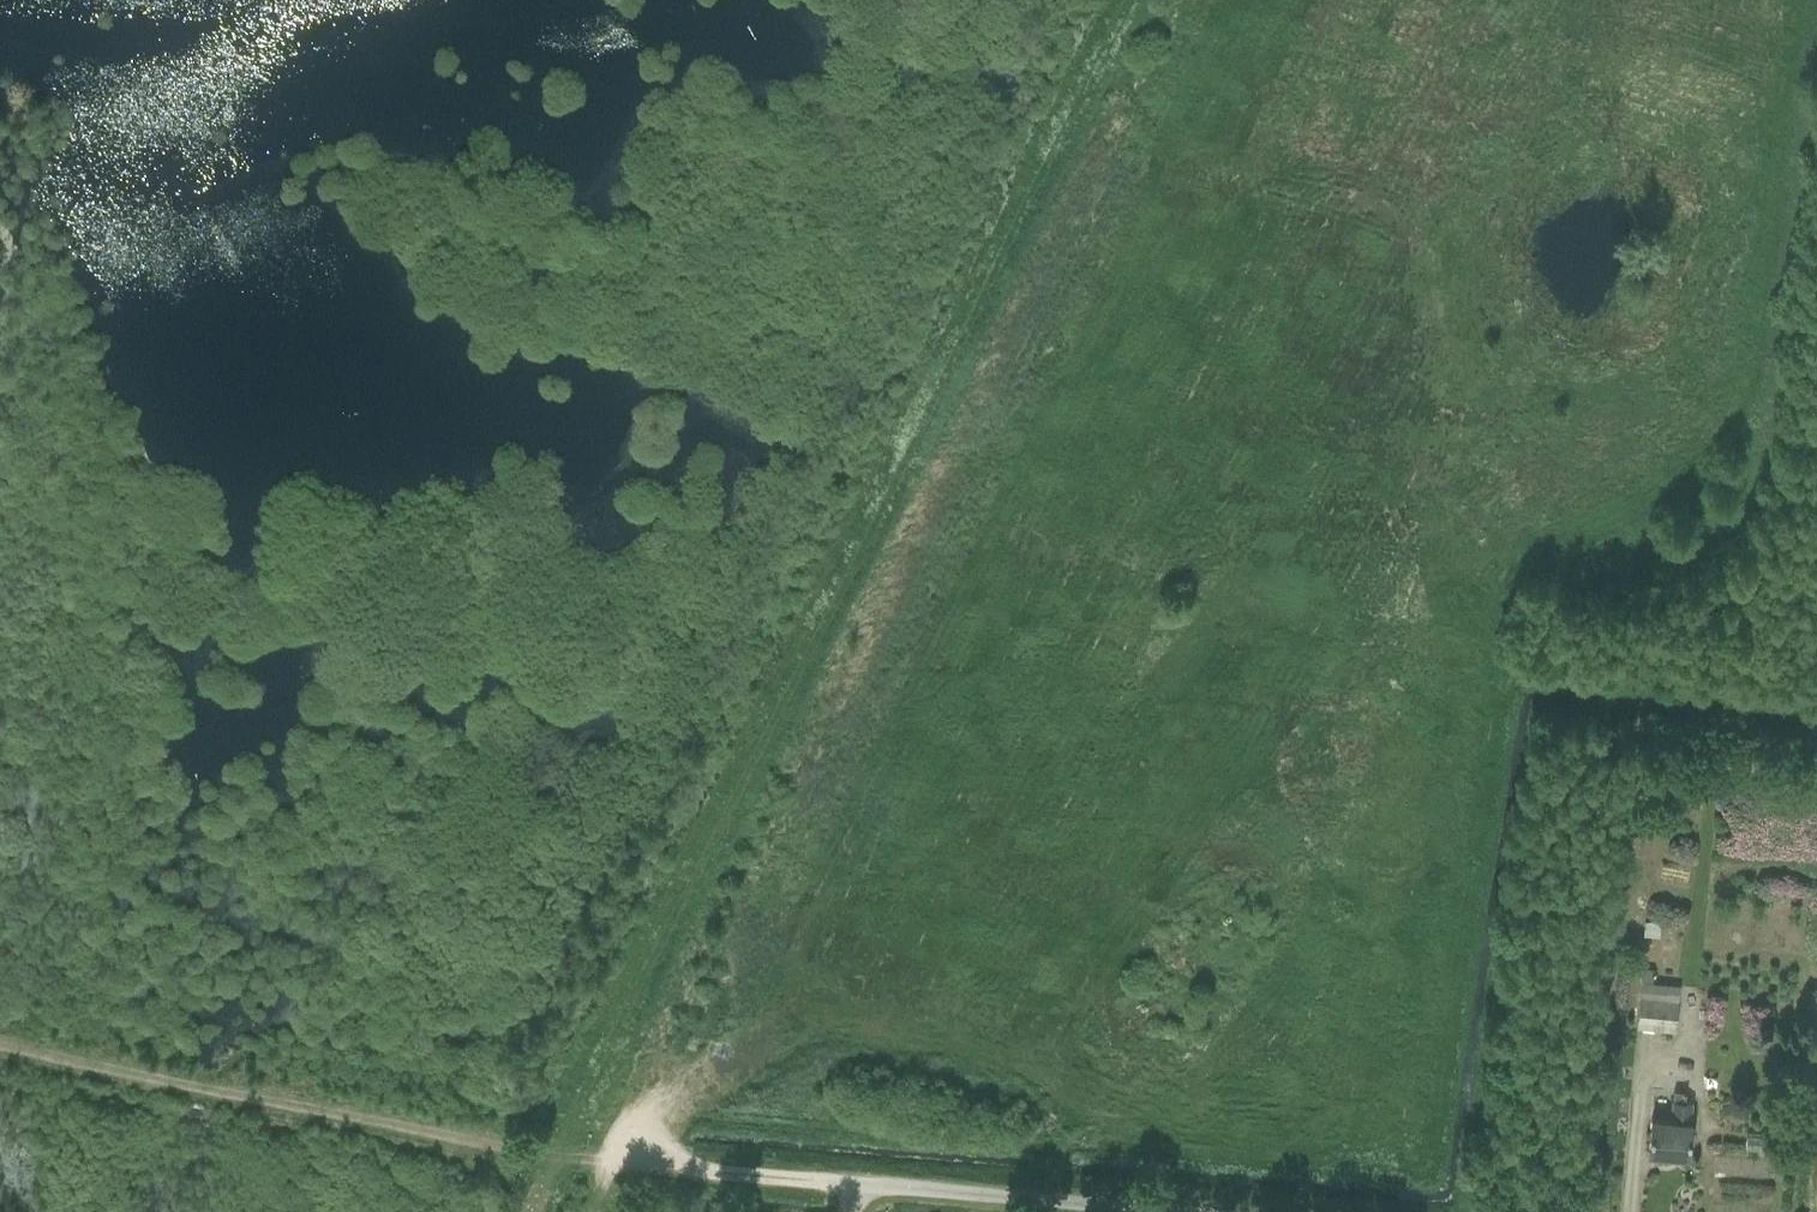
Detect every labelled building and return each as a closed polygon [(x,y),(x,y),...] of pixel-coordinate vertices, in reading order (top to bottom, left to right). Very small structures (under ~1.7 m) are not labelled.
[(1645,920),(1644,935),(1660,936),(1661,921),(1645,920)] [(1681,986),(1652,983),(1654,970),(1644,969),(1643,982),(1641,982),(1636,1028),(1676,1032),(1681,986)] [(1649,1151),(1688,1154),(1691,1121),(1690,1121),(1692,1101),(1686,1101),(1686,1091),(1674,1090),(1672,1119),(1652,1117),(1649,1151)]
